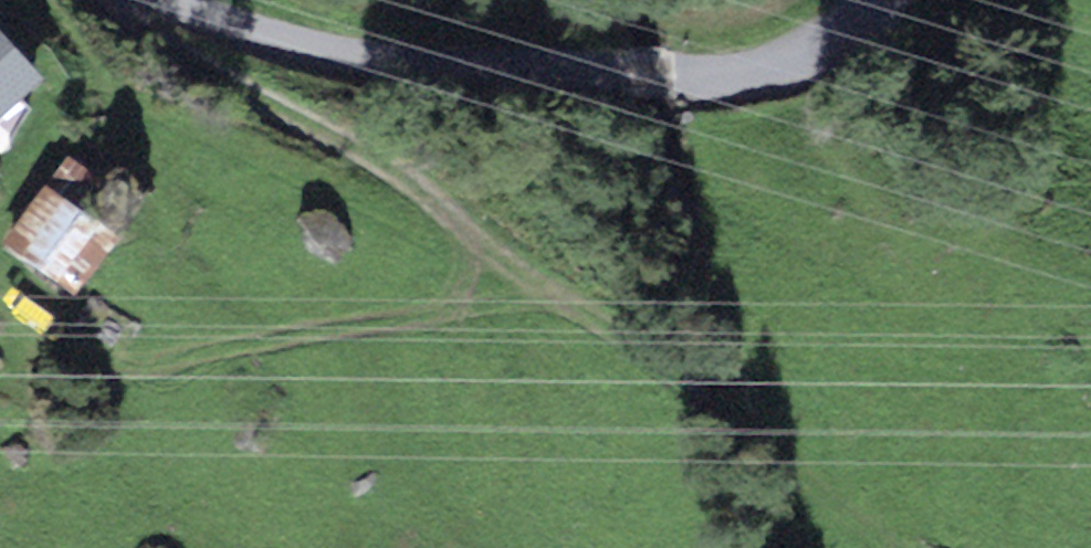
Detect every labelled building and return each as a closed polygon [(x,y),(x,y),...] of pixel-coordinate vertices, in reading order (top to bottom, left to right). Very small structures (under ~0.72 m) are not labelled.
[(0,26),(0,126),(50,83),(0,26)] [(78,308),(123,244),(48,191),(2,256),(78,308)]
